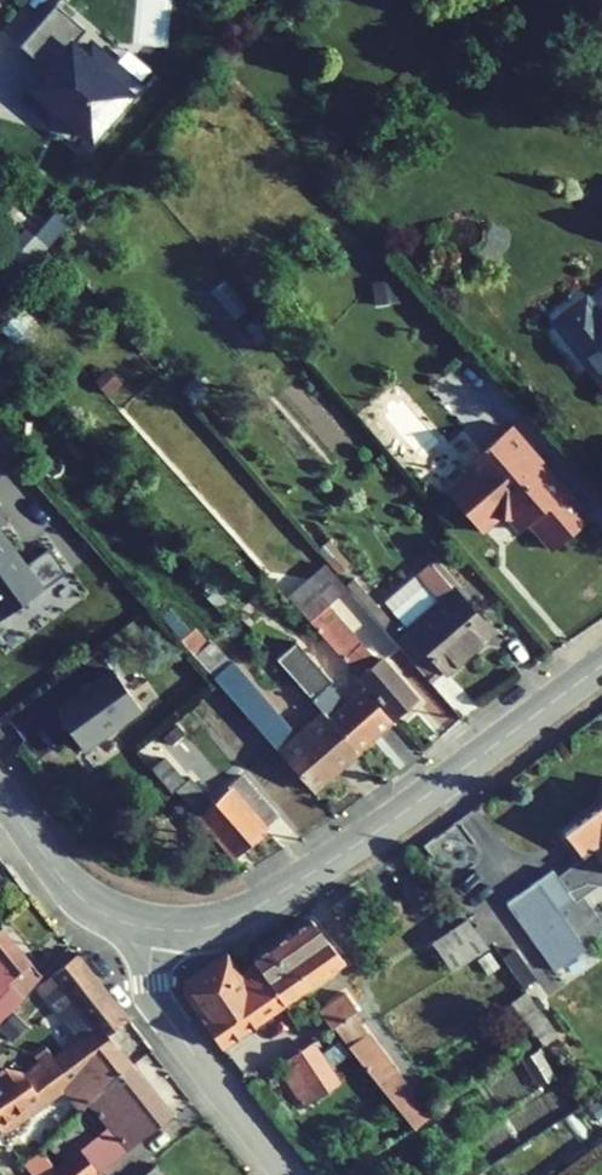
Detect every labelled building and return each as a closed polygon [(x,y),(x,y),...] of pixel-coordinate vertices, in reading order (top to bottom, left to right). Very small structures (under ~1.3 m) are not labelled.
[(85,31),(55,5),(19,47),(48,72),(23,101),(48,123),(58,112),(90,140),(128,96),(104,76),(113,66),(90,46),(81,56),(71,47),(85,31)] [(26,267),(45,247),(31,234),(12,255),(26,267)] [(0,257),(0,273),(10,282),(22,269),(4,252),(0,257)] [(373,302),(400,297),(397,278),(369,283),(373,302)] [(597,321),(585,305),(559,325),(601,381),(601,317),(597,321)] [(33,330),(20,317),(5,334),(19,346),(33,330)] [(129,341),(140,353),(150,345),(138,332),(129,341)] [(107,396),(121,384),(107,368),(93,380),(107,396)] [(207,391),(196,378),(179,393),(190,405),(207,391)] [(437,495),(470,534),(486,521),(500,522),(510,534),(519,526),(542,553),(579,521),(500,429),(454,468),(460,475),(437,495)] [(338,574),(350,564),(329,540),(318,550),(338,574)] [(35,596),(59,580),(43,556),(19,572),(0,544),(0,620),(35,596)] [(429,680),(440,670),(444,674),(491,635),(431,564),(416,576),(426,587),(394,614),(408,630),(396,641),(429,680)] [(346,589),(326,566),(289,599),(394,720),(417,700),(380,658),(376,662),(327,607),(346,589)] [(385,603),(394,614),(426,587),(416,576),(385,603)] [(402,634),(353,579),(346,585),(394,640),(402,634)] [(194,656),(208,643),(195,627),(180,640),(194,656)] [(208,643),(194,656),(313,791),(357,752),(323,713),(296,736),(232,661),(230,662),(211,641),(208,643)] [(323,713),(357,752),(391,723),(361,689),(342,706),(326,687),(330,684),(295,643),(276,659),(323,713)] [(108,669),(50,711),(80,752),(138,710),(108,669)] [(170,746),(184,733),(176,724),(162,737),(170,746)] [(175,789),(233,856),(275,816),(239,775),(226,786),(230,790),(213,804),(189,777),(184,781),(164,758),(151,768),(172,792),(175,789)] [(594,882),(601,883),(601,805),(563,834),(581,858),(591,851),(597,859),(594,882)] [(557,877),(568,891),(594,882),(597,859),(591,851),(581,858),(557,877)] [(557,877),(552,869),(506,903),(556,971),(587,950),(560,912),(575,902),(568,891),(557,877)] [(356,890),(347,896),(360,914),(370,907),(356,890)] [(326,911),(339,929),(360,914),(347,896),(326,911)] [(466,919),(431,942),(451,971),(486,949),(466,919)] [(306,920),(249,960),(264,981),(321,942),(306,920)] [(3,1035),(50,983),(16,931),(0,944),(0,1030),(3,1035)] [(334,961),(321,942),(264,981),(277,1001),(334,961)] [(487,975),(499,967),(488,952),(477,961),(487,975)] [(218,954),(171,984),(216,1046),(231,1035),(202,993),(218,982),(232,972),(218,954)] [(137,1023),(91,958),(51,985),(90,1040),(102,1032),(111,1044),(119,1037),(137,1023)] [(249,960),(232,972),(218,982),(248,1022),(257,1015),(277,1001),(264,981),(249,960)] [(516,972),(523,983),(534,976),(526,965),(516,972)] [(231,1035),(248,1022),(218,982),(202,993),(231,1035)] [(526,991),(512,1001),(523,1017),(538,1007),(526,991)] [(344,993),(319,1011),(331,1028),(333,1027),(414,1129),(428,1118),(366,1033),(353,1013),(357,1010),(344,993)] [(543,1044),(557,1034),(538,1007),(523,1017),(543,1044)] [(102,1032),(90,1040),(62,1060),(55,1052),(42,1061),(24,1056),(0,1074),(0,1091),(22,1120),(76,1080),(94,1104),(117,1082),(140,1064),(119,1037),(111,1044),(102,1032)] [(563,1042),(557,1034),(543,1044),(548,1052),(563,1042)] [(330,1066),(347,1053),(339,1041),(322,1053),(330,1066)] [(340,1083),(313,1042),(279,1064),(288,1077),(283,1079),(302,1107),(340,1083)] [(555,1078),(538,1050),(520,1061),(538,1089),(555,1078)] [(68,1174),(96,1174),(102,1171),(97,1163),(150,1126),(156,1134),(180,1116),(140,1064),(117,1082),(135,1108),(60,1164),(68,1174)] [(154,1166),(144,1174),(161,1174),(154,1166)]
